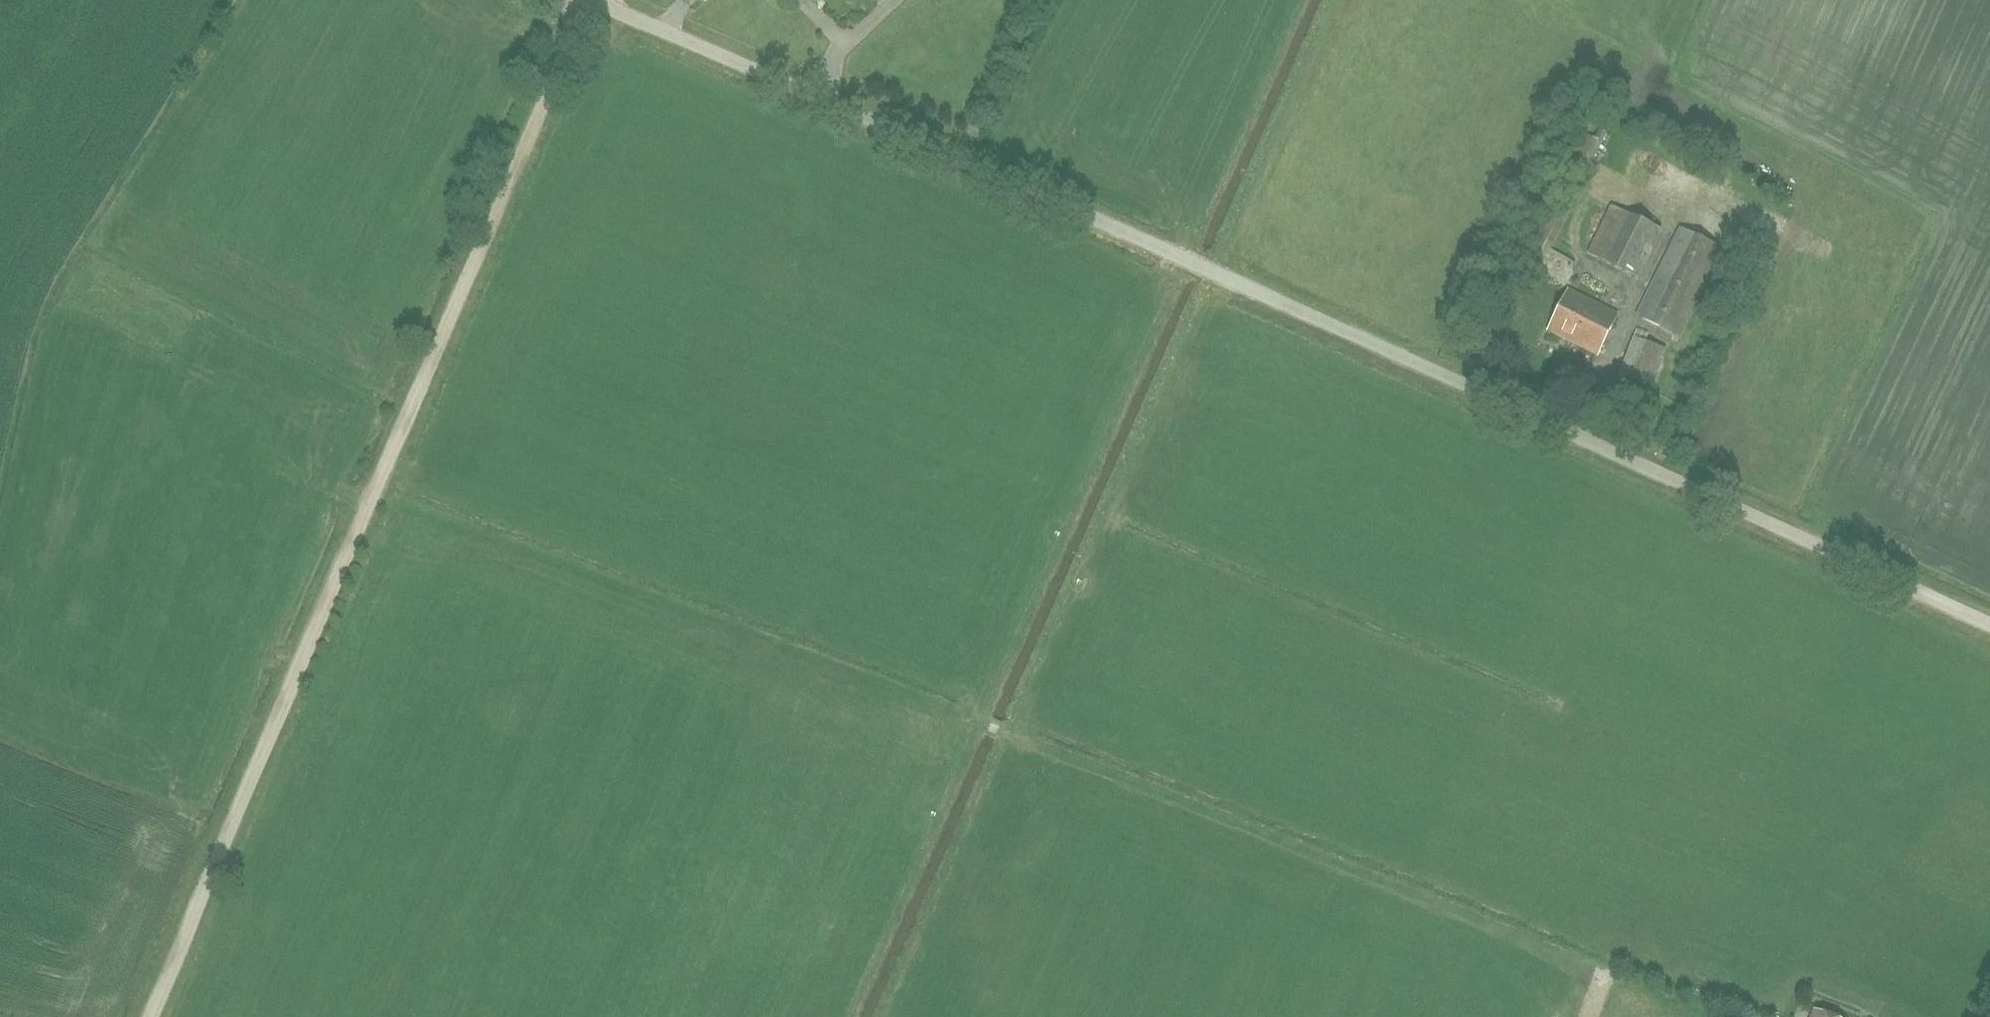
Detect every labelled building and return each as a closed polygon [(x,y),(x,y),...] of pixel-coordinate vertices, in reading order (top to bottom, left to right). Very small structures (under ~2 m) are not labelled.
[(1562,234),(1583,192),(1590,179),(1587,178),(1593,167),(1597,169),(1604,155),(1601,153),(1610,135),(1601,131),(1596,140),(1584,134),(1540,223),(1562,234)] [(1640,279),(1663,232),(1613,206),(1589,254),(1640,279)] [(1681,339),(1726,250),(1681,228),(1637,317),(1681,339)] [(1599,355),(1619,315),(1569,290),(1549,330),(1599,355)] [(1650,394),(1667,349),(1635,337),(1618,382),(1650,394)]
